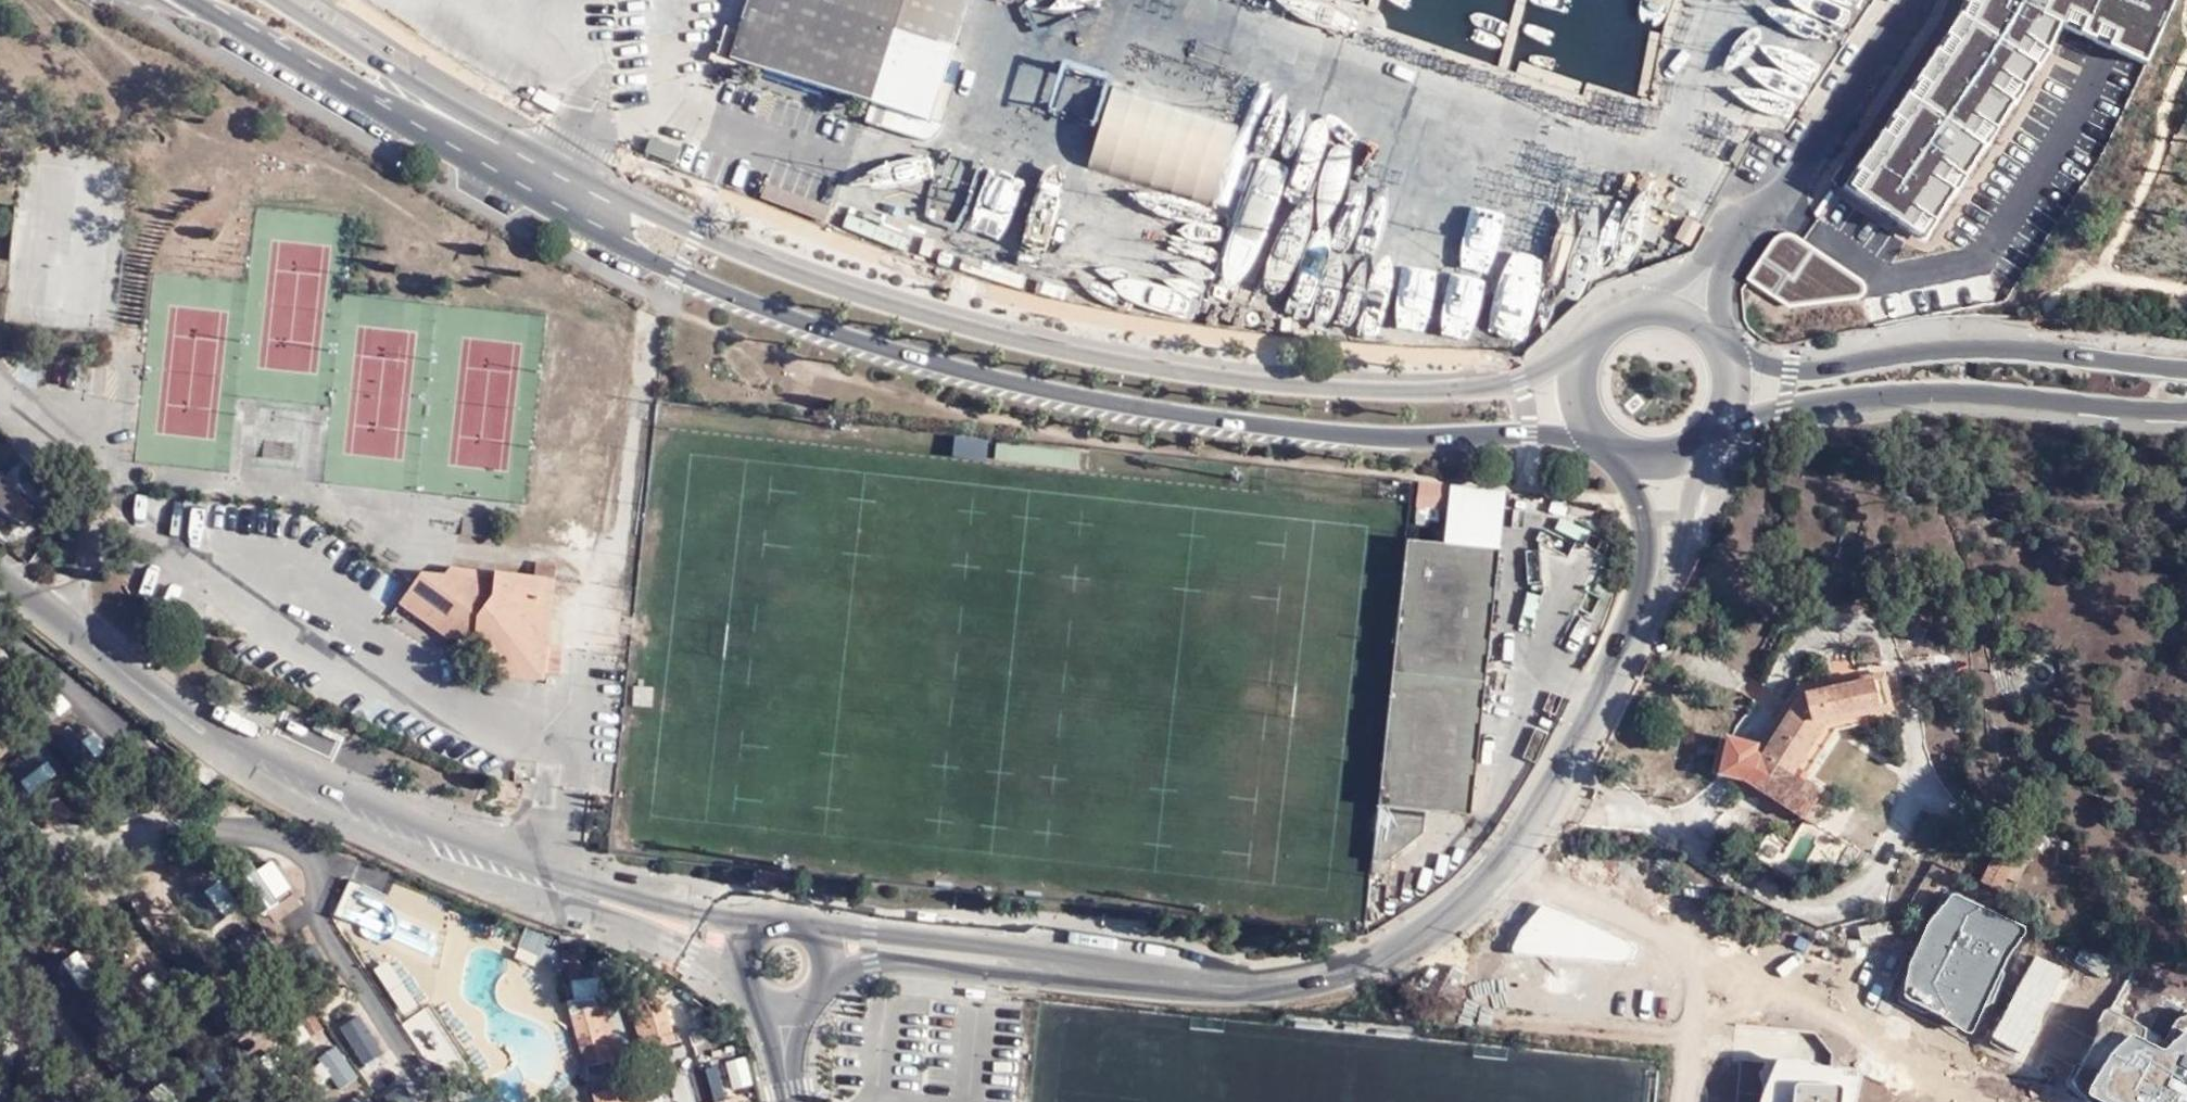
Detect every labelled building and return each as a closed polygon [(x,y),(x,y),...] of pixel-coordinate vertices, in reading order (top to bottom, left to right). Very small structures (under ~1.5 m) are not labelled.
[(737,46),(746,48),(749,38),(878,80),(871,102),(931,122),(937,103),(951,61),(970,0),(751,0),(737,46)] [(1922,233),(2050,54),(2060,29),(2141,61),(2174,0),(1972,0),(1968,7),(1853,187),(1922,233)] [(961,65),(951,61),(937,103),(948,106),(961,65)] [(1248,97),(1241,122),(1108,84),(1083,169),(1220,208),(1235,157),(1262,164),(1272,129),(1281,132),(1288,108),(1248,97)] [(937,103),(931,122),(940,121),(946,113),(948,106),(937,103)] [(677,161),(681,144),(650,136),(645,152),(677,161)] [(1319,137),(1308,211),(1339,216),(1350,142),(1319,137)] [(1225,274),(1253,284),(1297,163),(1269,152),(1225,274)] [(1358,155),(1352,223),(1391,226),(1397,158),(1358,155)] [(1634,166),(1629,182),(1669,196),(1674,180),(1634,166)] [(1387,319),(1428,328),(1454,207),(1412,198),(1387,319)] [(902,251),(914,222),(881,209),(876,222),(849,211),(843,226),(902,251)] [(1702,226),(1688,218),(1676,238),(1690,247),(1702,226)] [(1021,233),(1018,247),(1047,254),(1051,240),(1021,233)] [(1456,319),(1478,321),(1483,252),(1491,253),(1492,236),(1462,234),(1456,319)] [(1774,242),(1753,280),(1791,310),(1857,297),(1863,293),(1863,287),(1860,283),(1797,239),(1788,236),(1782,238),(1774,242)] [(1126,269),(1173,277),(1176,256),(1130,247),(1126,269)] [(1333,263),(1341,280),(1356,273),(1348,256),(1333,263)] [(988,441),(956,437),(954,458),(986,462),(988,441)] [(1,472),(0,473),(0,509),(23,526),(36,513),(1,472)] [(1450,482),(1422,480),(1418,504),(1447,507),(1450,482)] [(1472,817),(1501,553),(1410,542),(1374,864),(1389,866),(1425,837),(1428,812),(1472,817)] [(423,569),(404,594),(440,622),(449,623),(447,635),(489,641),(487,665),(548,674),(563,676),(565,648),(552,646),(531,644),(533,615),(554,615),(557,576),(455,565),(454,573),(423,569)] [(440,622),(404,594),(400,598),(447,635),(449,623),(440,622)] [(552,646),(554,615),(533,615),(531,644),(552,646)] [(548,674),(487,665),(487,675),(547,681),(548,674)] [(1885,675),(1866,678),(1872,717),(1890,714),(1885,675)] [(1794,778),(1828,726),(1872,717),(1866,678),(1805,689),(1762,756),(1757,753),(1758,745),(1727,738),(1719,777),(1746,782),(1808,820),(1824,795),(1794,778)] [(2020,851),(2002,842),(1982,881),(2000,890),(2020,851)] [(2023,927),(1953,895),(1950,896),(1927,925),(1907,966),(1905,998),(1942,1016),(1965,1035),(1973,1033),(1984,1007),(2009,956),(2024,935),(2023,927)] [(293,913),(272,920),(280,945),(301,938),(293,913)] [(389,961),(374,970),(403,1014),(417,1005),(389,961)] [(570,977),(572,998),(601,996),(600,975),(570,977)] [(638,1043),(664,1036),(650,984),(624,991),(638,1043)] [(585,1058),(611,1051),(596,1000),(570,1008),(585,1058)] [(2112,1011),(2097,1022),(2097,1037),(2073,1083),(2087,1091),(2090,1097),(2099,1101),(2186,1101),(2186,1032),(2161,1050),(2142,1043),(2143,1028),(2112,1011)] [(358,1017),(341,1028),(365,1064),(383,1053),(358,1017)] [(356,1079),(335,1048),(320,1058),(341,1090),(356,1079)] [(684,1056),(666,1060),(677,1101),(697,1101),(684,1056)] [(1780,1058),(1762,1101),(1857,1101),(1861,1073),(1827,1070),(1810,1058),(1780,1058)] [(744,1059),(727,1064),(735,1091),(752,1086),(744,1059)] [(715,1065),(698,1070),(707,1101),(724,1096),(715,1065)] [(614,1077),(591,1083),(597,1101),(622,1101),(614,1077)]
